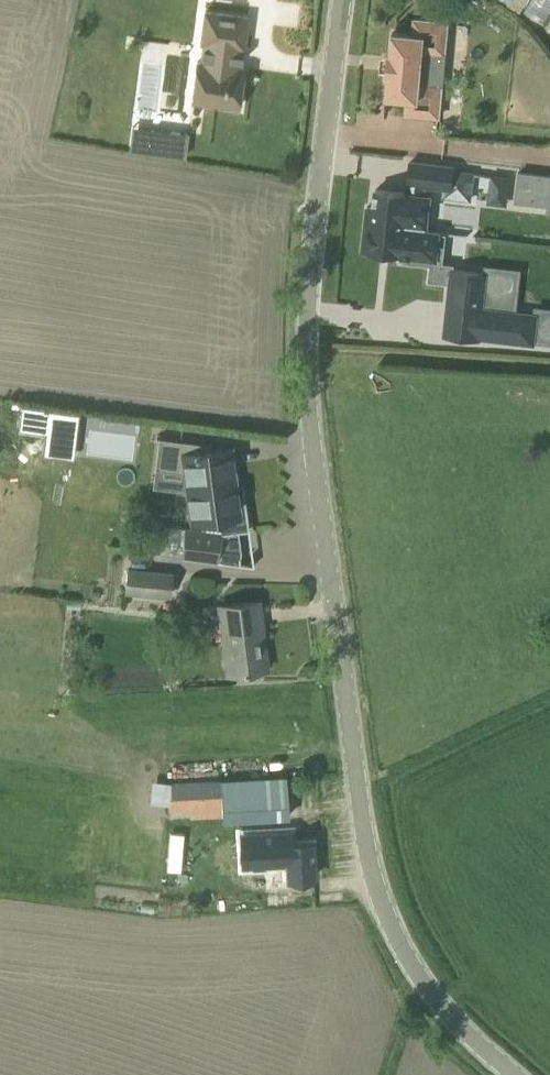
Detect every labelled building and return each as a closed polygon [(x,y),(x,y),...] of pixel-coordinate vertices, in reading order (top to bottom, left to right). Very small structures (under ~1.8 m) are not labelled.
[(248,17),(226,14),(205,11),(201,43),(203,43),(200,61),(197,61),(191,100),(238,106),(243,67),(238,66),(239,57),(243,57),(248,17)] [(392,32),(390,53),(389,53),(387,74),(388,74),(387,95),(407,97),(406,113),(438,116),(441,85),(419,82),(422,50),(444,53),(447,21),(414,18),(413,34),(392,32)] [(132,126),(129,150),(186,157),(189,133),(132,126)] [(367,206),(365,222),(428,229),(432,196),(424,195),(426,186),(444,189),(443,196),(471,200),(475,171),(454,168),(454,166),(410,161),(406,192),(376,188),(374,207),(367,206)] [(514,202),(547,206),(549,206),(549,176),(518,172),(514,202)] [(428,229),(365,222),(362,250),(399,254),(398,259),(430,262),(428,278),(450,281),(451,268),(455,269),(455,265),(439,263),(443,231),(439,230),(428,229)] [(455,269),(451,268),(450,281),(444,334),(466,337),(478,338),(536,344),(538,312),(481,306),(485,272),(473,271),(455,269)] [(41,408),(38,432),(47,433),(50,409),(41,408)] [(238,557),(239,556),(240,551),(237,547),(236,544),(237,544),(235,531),(249,529),(244,495),(237,496),(233,463),(231,448),(231,446),(229,446),(223,447),(211,449),(210,444),(157,437),(157,438),(161,439),(158,467),(185,471),(188,491),(192,521),(192,522),(193,522),(201,521),(202,529),(185,526),(181,556),(239,564),(238,557)] [(126,590),(170,594),(172,573),(128,568),(126,590)] [(228,673),(267,668),(258,600),(218,605),(228,673)] [(295,773),(227,776),(228,818),(296,816),(295,773)] [(261,825),(216,828),(219,873),(214,874),(214,882),(220,881),(222,907),(264,904),(262,880),(264,879),(262,848),(261,825)] [(275,862),(272,865),(273,883),(277,887),(290,887),(290,878),(292,878),(314,876),(312,842),(290,843),(274,844),(275,862)]
